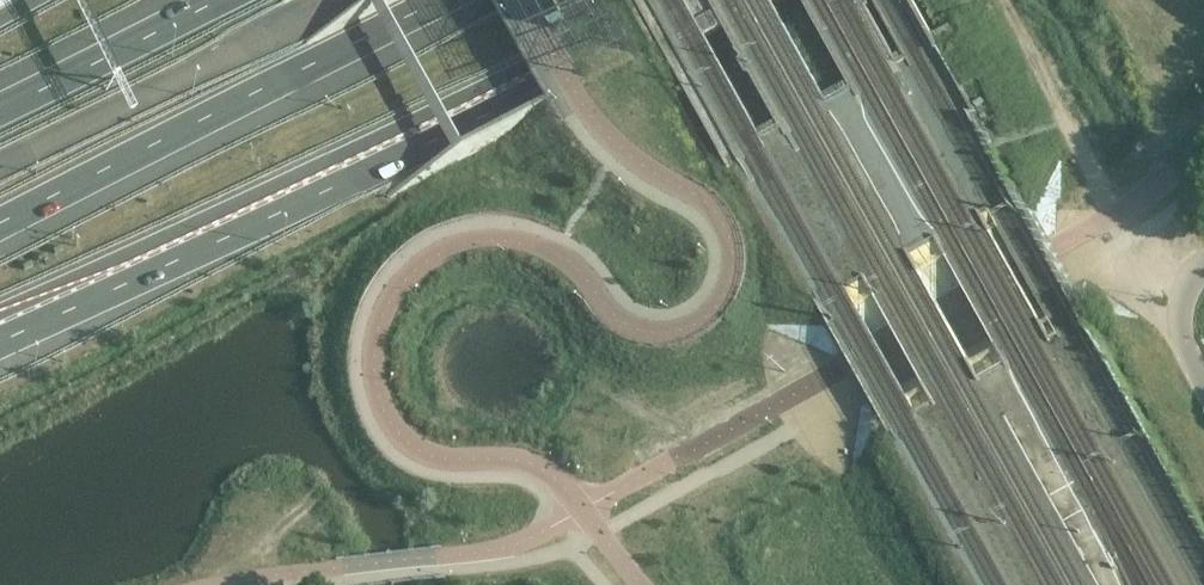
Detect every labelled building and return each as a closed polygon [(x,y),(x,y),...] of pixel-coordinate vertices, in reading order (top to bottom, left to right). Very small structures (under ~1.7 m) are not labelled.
[(577,32),(612,13),(605,0),(559,0),(577,32)] [(378,7),(460,155),(465,153),(470,150),(388,2),(378,7)]
